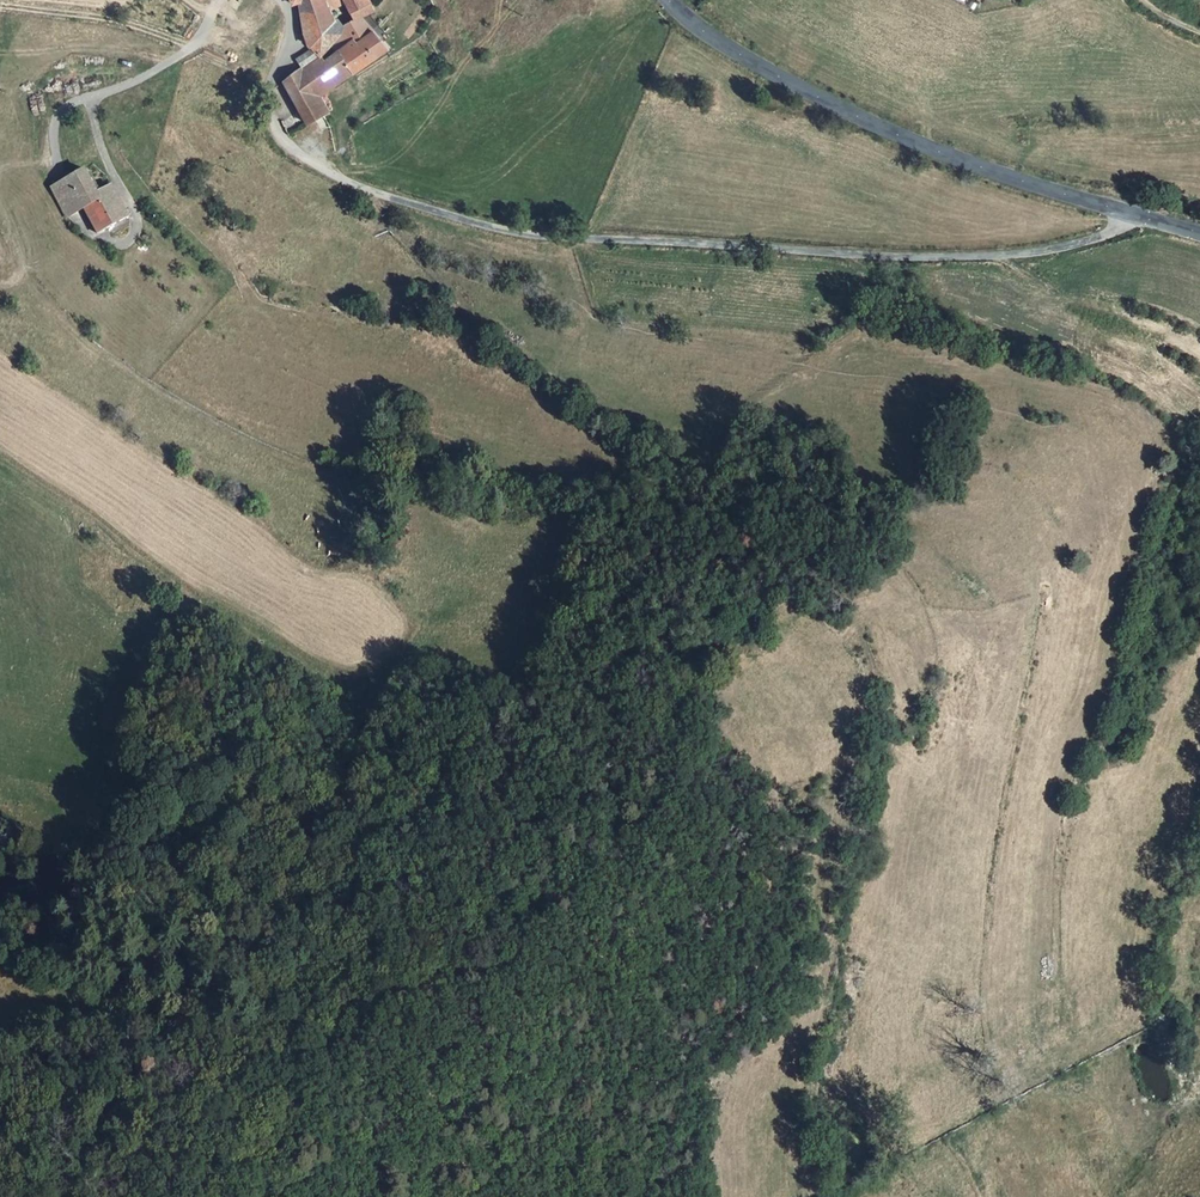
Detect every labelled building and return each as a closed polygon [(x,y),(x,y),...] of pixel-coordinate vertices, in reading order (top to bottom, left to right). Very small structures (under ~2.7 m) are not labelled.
[(310,48),(334,25),(342,32),(346,29),(339,21),(348,11),(342,0),(340,0),(337,2),(336,0),(309,0),(301,3),(310,48)] [(348,11),(339,21),(346,29),(367,10),(373,5),(371,1),(371,0),(342,0),(348,11)] [(340,54),(354,73),(391,49),(367,10),(346,29),(342,32),(330,42),(340,54)] [(334,25),(310,48),(297,60),(302,67),(321,51),(330,42),(342,32),(334,25)] [(302,67),(285,82),(289,91),(309,77),(328,63),(321,51),(302,67)] [(309,77),(319,96),(354,73),(340,54),(328,63),(309,77)] [(319,96),(309,77),(289,91),(308,124),(329,112),(319,96)] [(99,194),(84,171),(67,180),(83,208),(97,200),(112,225),(128,217),(111,188),(99,194)] [(67,217),(83,208),(67,180),(52,189),(66,215),(67,217)] [(98,233),(112,225),(97,200),(83,208),(98,233)]
